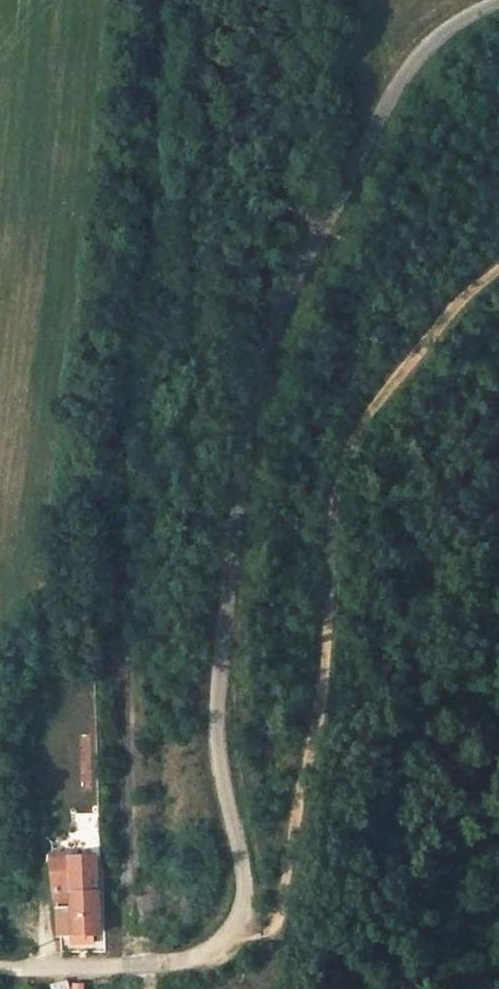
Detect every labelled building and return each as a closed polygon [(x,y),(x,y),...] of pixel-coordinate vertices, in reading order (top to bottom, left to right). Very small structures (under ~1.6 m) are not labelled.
[(300,135),(302,150),(315,152),(318,137),(300,135)] [(73,863),(75,893),(88,893),(88,863),(73,863)] [(114,902),(92,902),(93,939),(114,938),(114,902)]
